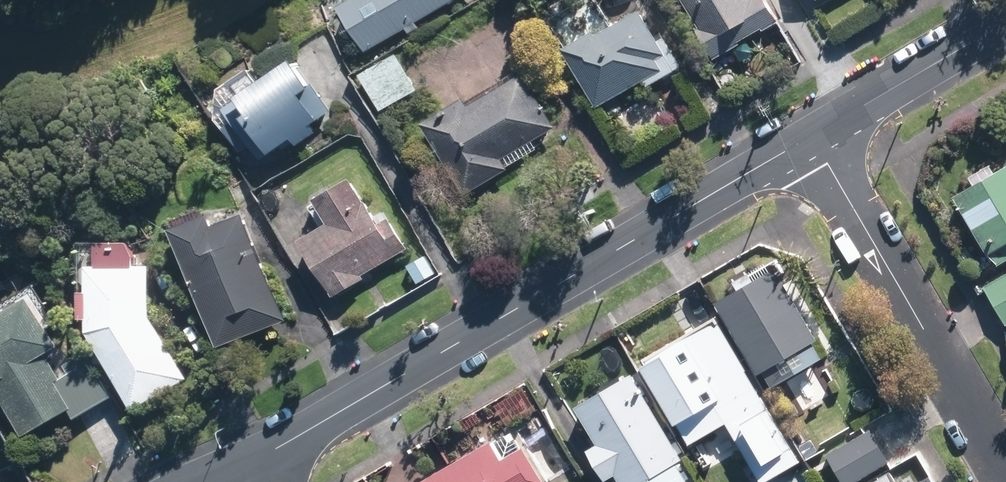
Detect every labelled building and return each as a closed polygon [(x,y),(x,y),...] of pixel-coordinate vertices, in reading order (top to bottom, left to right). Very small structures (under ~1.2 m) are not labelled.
[(455,0),(351,0),(345,3),(371,48),(455,0)] [(707,20),(701,24),(717,54),(786,17),(777,0),(696,0),(707,20)] [(646,7),(605,31),(602,27),(571,45),(605,102),(628,89),(667,66),(661,55),(671,49),(646,7)] [(423,87),(402,51),(365,72),(386,108),(423,87)] [(326,127),(321,120),(340,108),(304,53),(231,101),(267,155),(301,133),(306,140),(326,127)] [(514,166),(506,153),(561,123),(532,71),(478,101),(474,93),(429,118),(469,191),(514,166)] [(943,197),(977,262),(1005,247),(1005,164),(943,197)] [(386,219),(360,173),(325,192),(340,218),(309,235),(334,280),(333,280),(340,293),(370,276),(368,271),(398,255),(397,253),(414,244),(397,213),(386,219)] [(220,208),(182,222),(188,240),(189,239),(225,340),(293,316),(254,208),(224,219),(220,208)] [(110,234),(110,258),(99,258),(99,312),(96,326),(139,405),(193,375),(159,313),(159,259),(147,259),(142,235),(110,234)] [(822,352),(774,263),(710,298),(758,387),(822,352)] [(983,283),(1005,324),(1005,270),(983,283)] [(64,377),(50,351),(67,341),(40,292),(0,313),(0,360),(3,366),(0,368),(0,381),(29,433),(75,408),(78,415),(115,394),(91,350),(68,362),(73,371),(64,377)] [(710,324),(636,369),(695,466),(727,447),(749,481),(787,481),(801,473),(710,324)] [(624,373),(568,405),(613,481),(687,481),(624,373)] [(861,431),(813,458),(826,481),(840,481),(878,461),(861,431)] [(518,441),(498,452),(487,432),(400,481),(535,481),(540,479),(518,441)] [(882,469),(858,481),(889,481),(882,469)]
